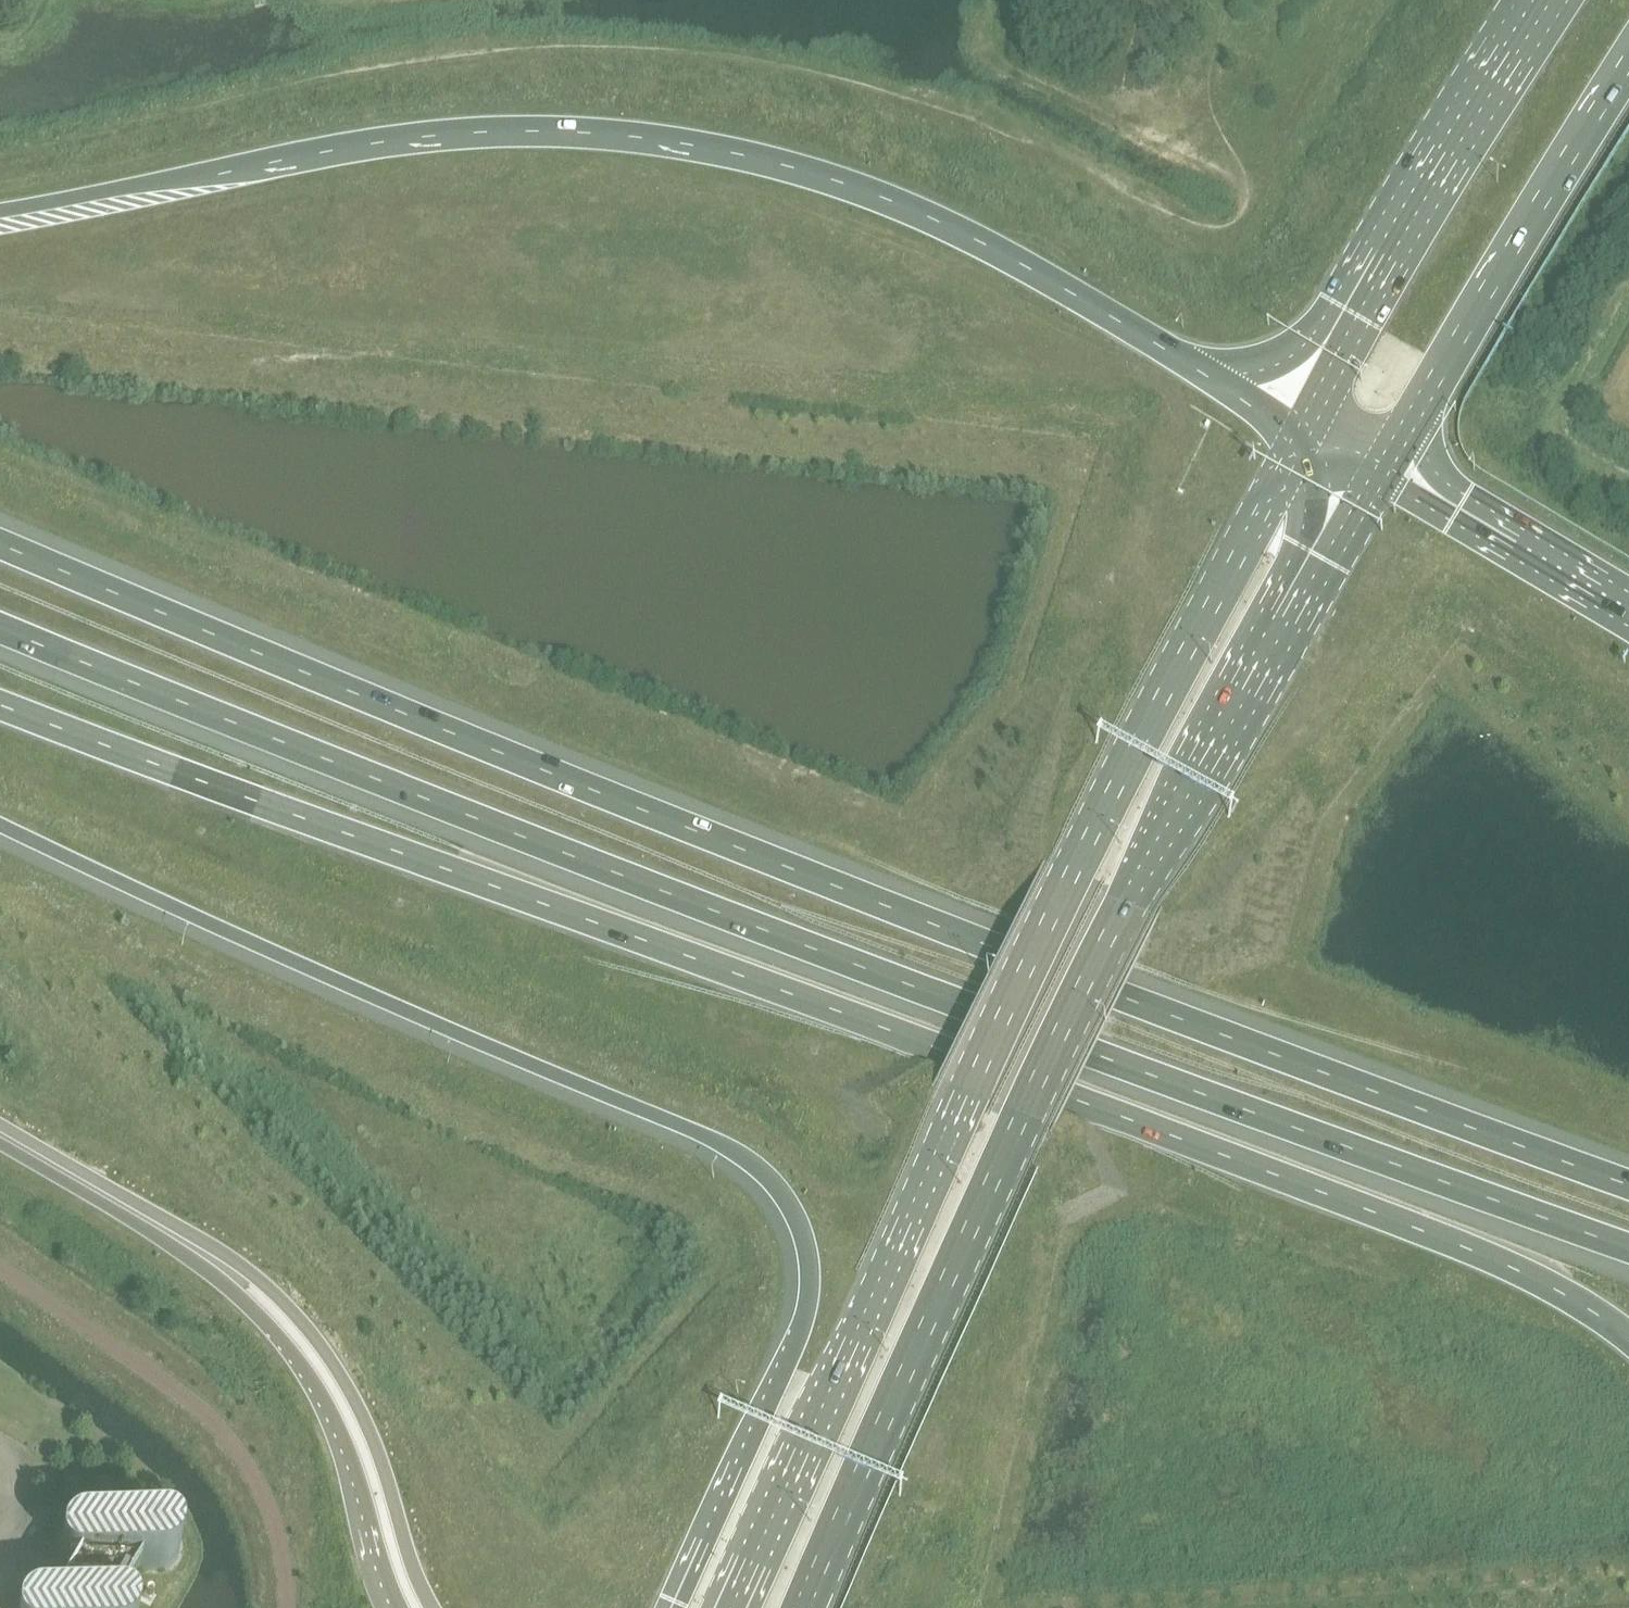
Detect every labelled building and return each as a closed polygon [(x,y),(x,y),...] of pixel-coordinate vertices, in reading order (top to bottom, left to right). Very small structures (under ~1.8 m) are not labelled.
[(57,1601),(38,1600),(35,1600),(32,1601),(29,1602),(26,1603),(23,1605),(21,1607),(126,1607),(123,1606),(120,1605),(118,1605),(139,1569),(158,1570),(162,1570),(165,1569),(168,1568),(171,1566),(173,1564),(175,1562),(177,1559),(179,1556),(179,1552),(180,1549),(179,1546),(178,1543),(177,1540),(175,1537),(173,1535),(171,1533),(168,1531),(165,1530),(161,1529),(82,1524),(79,1524),(75,1525),(72,1526),(70,1528),(67,1530),(65,1532),(63,1535),(62,1538),(61,1541),(61,1544),(61,1548),(62,1551),(63,1554),(65,1557),(67,1559),(70,1561),(72,1563),(76,1564),(79,1564),(75,1571),(61,1594),(57,1601)]
